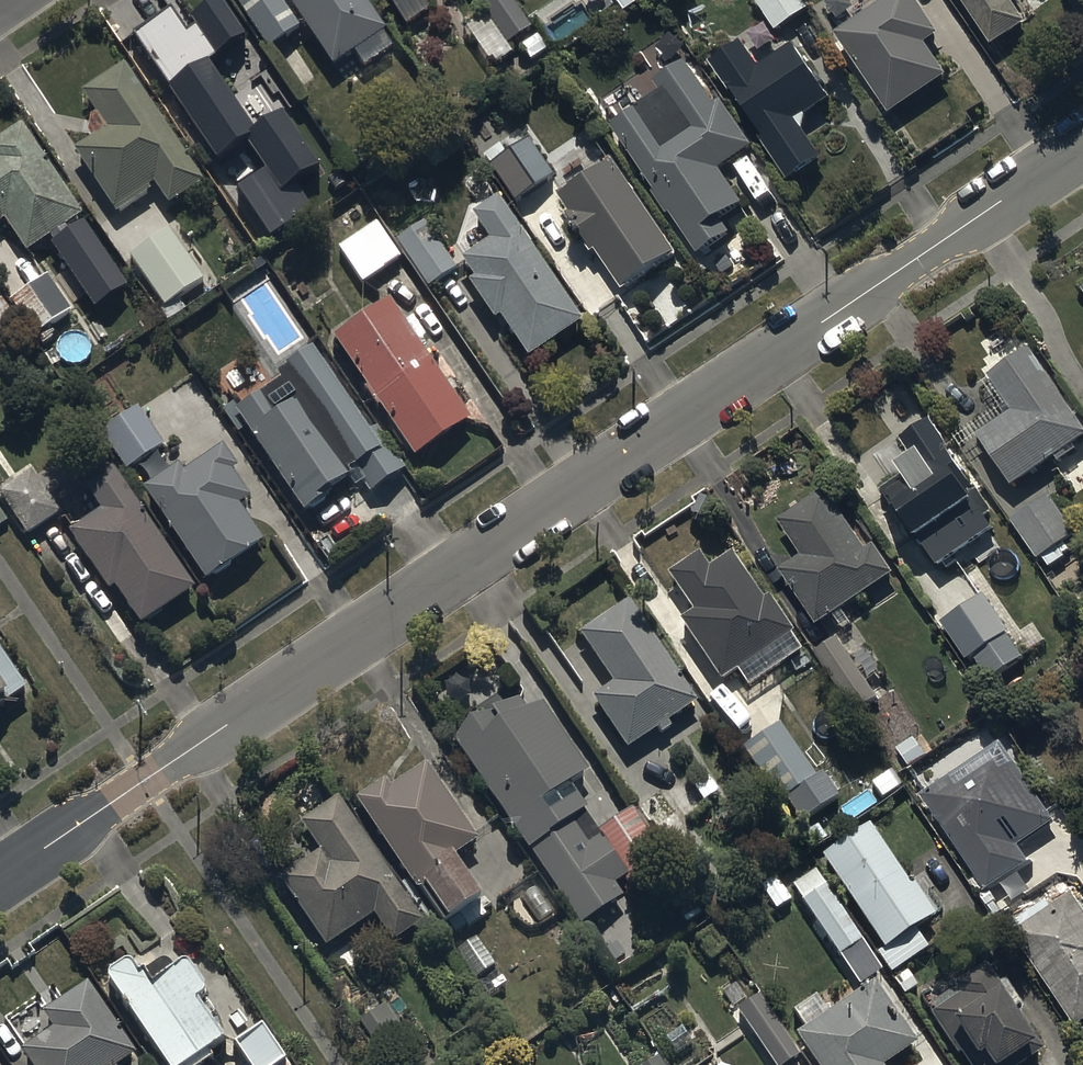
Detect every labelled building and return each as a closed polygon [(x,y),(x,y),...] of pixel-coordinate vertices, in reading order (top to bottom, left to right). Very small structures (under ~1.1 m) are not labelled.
[(134,29),(219,154),(246,135),(266,164),(236,184),(271,235),(313,206),(296,181),(322,162),(283,105),(254,125),(208,57),(244,32),(222,0),(211,0),(189,15),(195,23),(186,29),(170,5),(134,29)] [(267,51),(301,29),(281,0),(233,0),(267,51)] [(332,67),(352,54),(363,71),(392,52),(382,38),(386,36),(363,0),(289,0),(332,67)] [(400,30),(427,12),(419,0),(380,0),(400,30)] [(510,0),(475,0),(487,17),(472,28),(499,65),(513,55),(507,46),(531,28),(510,0)] [(777,32),(809,11),(801,0),(753,0),(775,33),(777,32)] [(836,38),(891,118),(950,78),(927,46),(939,38),(913,0),(891,0),(836,38)] [(992,50),(1029,25),(1014,3),(1018,0),(957,0),(992,50)] [(742,45),(712,65),(788,182),(823,159),(799,122),(830,102),(794,46),(758,69),(742,45)] [(602,99),(618,123),(613,127),(614,127),(699,256),(731,235),(723,223),(746,207),(722,172),(755,150),(722,101),(715,106),(687,63),(658,83),(664,93),(638,110),(621,85),(602,99)] [(104,133),(76,151),(115,213),(155,188),(167,207),(203,183),(128,66),(80,96),(104,133)] [(22,126),(0,141),(0,227),(5,223),(24,251),(81,211),(22,126)] [(531,135),(491,158),(511,194),(551,172),(531,135)] [(560,187),(564,194),(560,197),(576,221),(573,223),(594,255),(598,253),(622,290),(675,255),(614,162),(610,165),(605,158),(560,187)] [(582,325),(496,199),(471,216),(489,243),(460,263),(473,283),(468,286),(494,324),(499,320),(528,362),(582,325)] [(84,218),(50,240),(94,305),(128,282),(84,218)] [(399,261),(375,224),(339,248),(362,285),(399,261)] [(422,224),(396,242),(427,288),(453,270),(422,224)] [(169,235),(129,262),(164,314),(204,288),(169,235)] [(0,303),(0,334),(10,349),(27,337),(30,340),(71,313),(46,276),(5,304),(3,301),(0,303)] [(387,302),(332,340),(414,461),(471,422),(418,345),(426,340),(413,320),(403,326),(387,302)] [(280,382),(235,412),(307,516),(328,501),(326,498),(350,482),(356,491),(365,485),(371,494),(405,471),(376,429),(369,434),(310,350),(275,374),(280,382)] [(978,436),(1015,487),(1053,460),(1058,467),(1078,452),(1076,449),(1082,444),(1082,427),(1029,353),(991,380),(1013,411),(978,436)] [(163,448),(138,411),(101,436),(126,473),(163,448)] [(995,515),(931,423),(903,442),(917,461),(900,472),(904,478),(882,493),(919,546),(921,545),(939,571),(995,532),(987,520),(995,515)] [(178,467),(143,489),(204,584),(265,545),(241,508),(249,503),(232,477),(238,473),(224,450),(184,476),(178,467)] [(103,516),(70,538),(106,593),(112,589),(137,628),(192,593),(112,469),(85,487),(103,516)] [(32,474),(0,495),(0,499),(26,538),(60,516),(32,474)] [(804,556),(781,572),(819,628),(895,575),(875,546),(868,551),(825,489),(780,520),(804,556)] [(1052,494),(1011,521),(1038,563),(1043,559),(1050,570),(1067,559),(1060,549),(1080,536),(1052,494)] [(697,555),(667,575),(694,615),(680,624),(720,682),(737,671),(748,688),(800,653),(789,636),(793,634),(769,599),(763,603),(731,556),(708,571),(697,555)] [(986,597),(945,625),(970,661),(975,658),(991,683),(1026,660),(1010,636),(1011,635),(986,597)] [(613,684),(591,700),(628,751),(655,732),(659,737),(670,729),(666,724),(695,703),(624,604),(579,636),(613,684)] [(834,634),(809,653),(855,715),(879,697),(869,684),(888,671),(870,647),(853,659),(834,634)] [(27,692),(0,654),(0,711),(27,692)] [(518,696),(451,741),(578,927),(622,898),(615,888),(623,882),(629,891),(699,843),(683,820),(706,804),(684,772),(633,807),(634,808),(598,833),(569,790),(588,777),(540,706),(530,713),(518,696)] [(783,723),(746,751),(798,818),(835,790),(783,723)] [(926,757),(914,738),(891,753),(903,771),(926,757)] [(1056,822),(1001,743),(922,798),(988,893),(1032,862),(1021,847),(1056,822)] [(382,783),(354,802),(415,893),(418,891),(443,928),(459,917),(468,930),(485,918),(476,906),(481,902),(453,861),(478,844),(425,766),(388,792),(382,783)] [(318,854),(277,881),(324,950),(373,917),(392,946),(424,925),(339,799),(299,826),(318,854)] [(910,888),(870,827),(822,858),(883,951),(878,955),(891,975),(929,950),(917,931),(935,919),(913,886),(910,888)] [(815,872),(792,886),(839,959),(862,944),(815,872)] [(1010,928),(1082,1033),(1082,910),(1073,896),(1053,910),(1048,903),(1010,928)] [(477,940),(456,954),(475,984),(497,969),(477,940)] [(107,983),(162,1064),(210,1064),(214,1062),(210,1056),(224,1046),(197,1005),(209,997),(186,963),(152,986),(144,973),(138,977),(129,964),(105,980),(107,983)] [(985,967),(955,987),(958,991),(931,1009),(935,1015),(929,1019),(955,1059),(961,1055),(968,1064),(1018,1064),(1017,1063),(1035,1051),(1008,1010),(1012,1007),(985,967)] [(875,986),(828,1016),(817,999),(793,1014),(805,1033),(797,1038),(814,1064),(885,1064),(914,1046),(875,986)] [(21,1054),(28,1064),(124,1064),(135,1058),(88,987),(42,1018),(53,1033),(21,1054)] [(738,1012),(774,1064),(788,1064),(801,1057),(760,997),(738,1012)] [(235,1047),(248,1064),(287,1064),(260,1027),(234,1046),(235,1047)]
